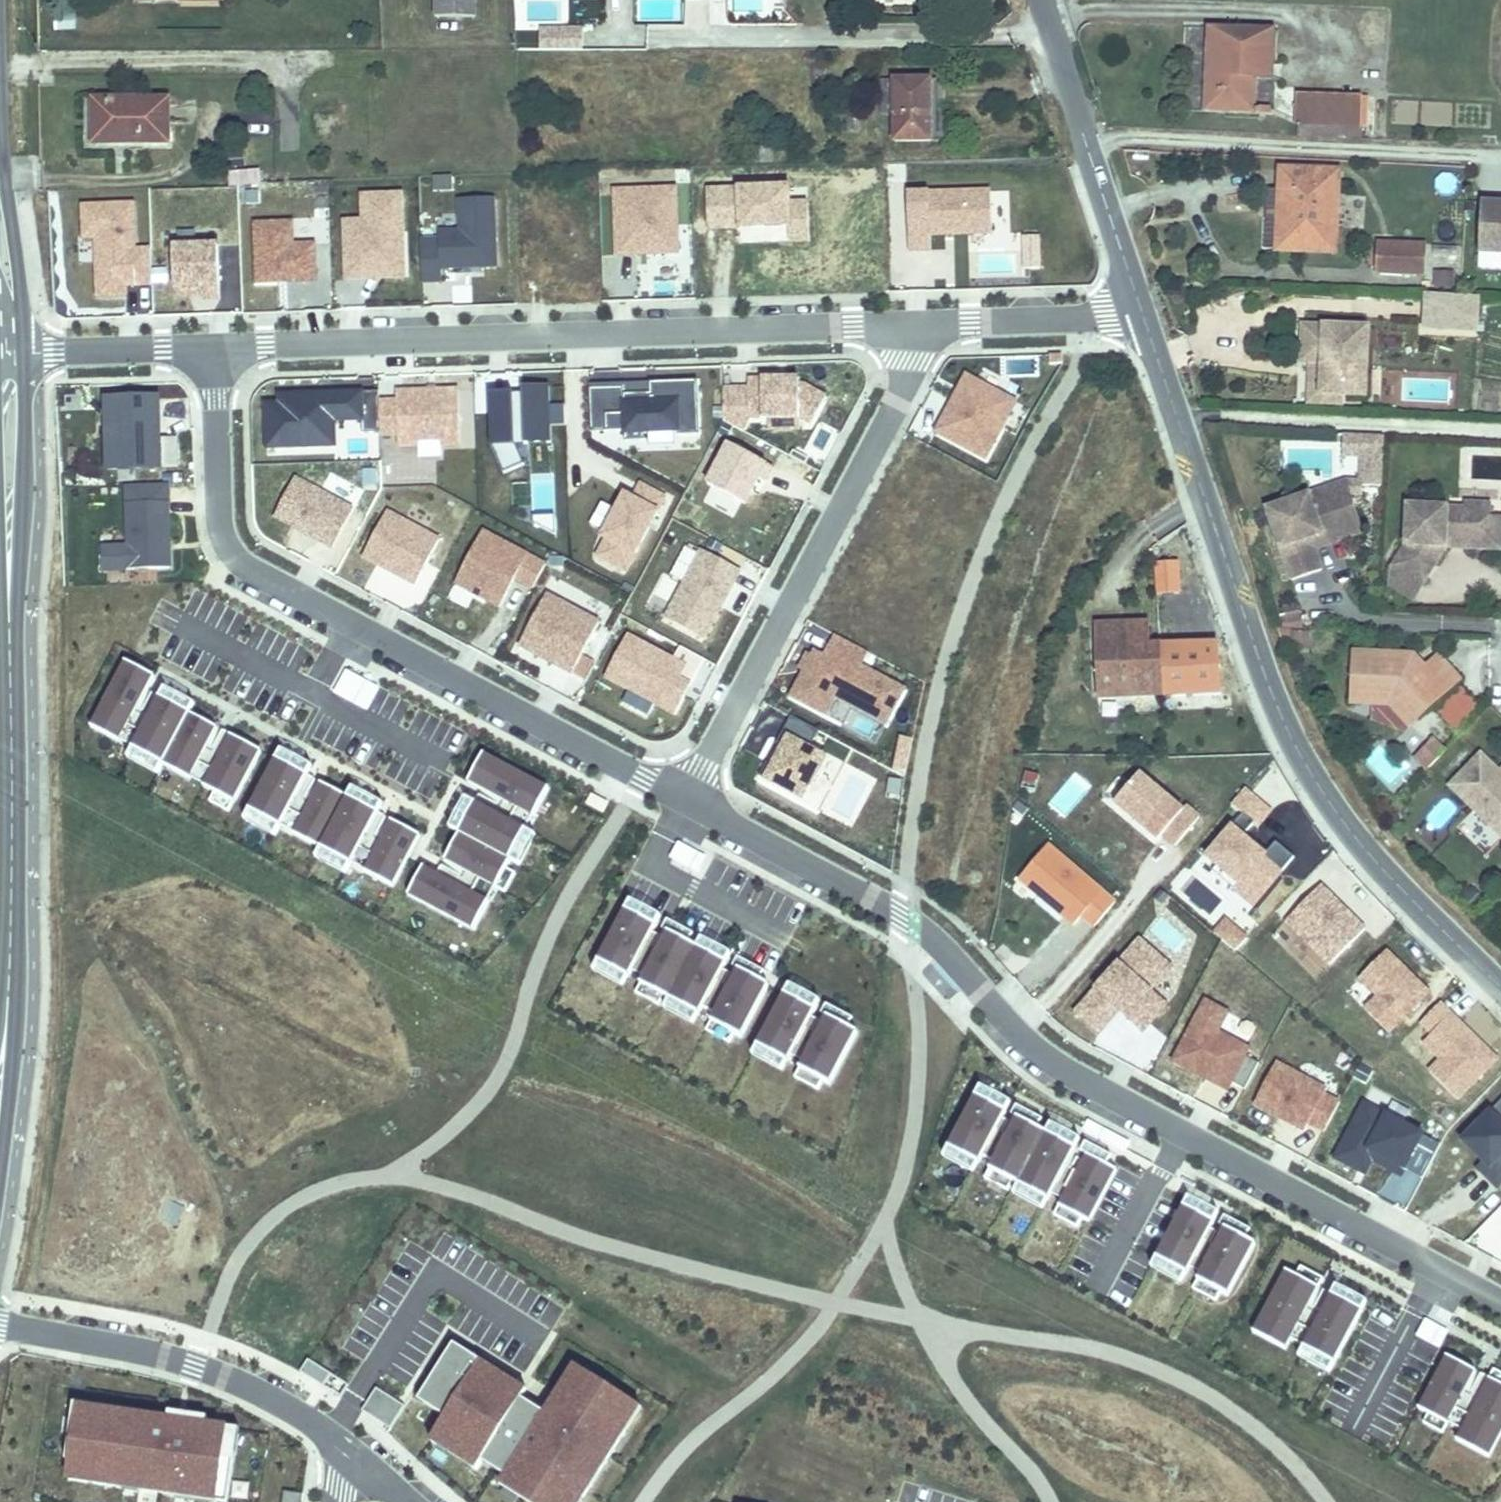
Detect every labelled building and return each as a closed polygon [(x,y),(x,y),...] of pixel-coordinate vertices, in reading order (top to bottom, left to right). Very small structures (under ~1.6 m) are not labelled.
[(442,13),(481,12),(481,0),(442,0),(442,13)] [(583,31),(544,31),(544,50),(583,50),(583,31)] [(1212,36),(1209,109),(1260,111),(1262,38),(1212,36)] [(935,76),(899,77),(902,141),(936,141),(935,76)] [(181,91),(107,91),(108,136),(181,135),(181,91)] [(1365,92),(1339,92),(1303,91),(1302,121),(1364,123),(1365,92)] [(1272,188),(1270,245),(1338,248),(1342,167),(1286,165),(1285,188),(1272,188)] [(259,169),(231,170),(231,182),(259,182),(259,169)] [(1456,195),(1457,175),(1439,174),(1438,194),(1456,195)] [(740,240),(809,240),(809,187),(706,188),(706,229),(740,229),(740,240)] [(677,188),(616,191),(618,255),(679,253),(677,188)] [(991,189),(907,191),(909,251),(931,251),(931,235),(992,234),(991,189)] [(365,221),(345,222),(348,279),(409,276),(407,231),(403,232),(402,195),(364,197),(365,221)] [(422,240),(424,282),(443,281),(442,268),(497,266),(494,199),(461,200),(462,232),(440,233),(440,239),(422,240)] [(1497,201),(1482,200),(1480,251),(1500,252),(1500,201),(1497,201)] [(134,203),(84,204),(85,238),(98,238),(99,296),(129,295),(128,285),(153,284),(152,248),(136,249),(134,203)] [(293,222),(256,224),(259,283),(317,280),(315,244),(294,245),(293,222)] [(1381,241),(1380,271),(1428,273),(1429,243),(1381,241)] [(219,244),(174,246),(176,297),(205,296),(205,299),(221,298),(219,244)] [(977,274),(1008,273),(1007,254),(976,255),(977,274)] [(1430,287),(1455,288),(1456,272),(1431,271),(1430,287)] [(1429,294),(1429,327),(1484,329),(1484,296),(1429,294)] [(1330,390),(1372,390),(1373,325),(1309,325),(1308,359),(1329,359),(1330,390)] [(1329,359),(1308,359),(1308,390),(1330,390),(1329,359)] [(986,457),(1015,402),(967,377),(937,432),(986,457)] [(812,425),(827,397),(807,386),(804,386),(804,379),(749,380),(749,389),(724,389),(725,422),(744,432),(751,418),(799,418),(812,425)] [(623,388),(590,389),(591,433),(625,432),(625,442),(646,441),(645,433),(678,432),(678,436),(701,435),(699,380),(651,382),(652,394),(624,395),(623,388)] [(552,442),(549,386),(522,387),(523,399),(508,400),(507,398),(491,398),(492,433),(497,444),(491,446),(504,474),(526,464),(515,442),(525,440),(524,444),(552,442)] [(280,405),(266,405),(267,448),(335,445),(335,421),(363,420),(363,432),(381,432),(379,391),(360,392),(360,397),(323,398),(323,394),(280,396),(280,405)] [(106,401),(108,470),(161,468),(158,399),(106,401)] [(1378,435),(1339,433),(1338,453),(1357,454),(1356,484),(1376,485),(1378,435)] [(354,510),(294,478),(274,516),(334,548),(354,510)] [(1303,496),(1261,511),(1286,582),(1317,571),(1310,550),(1357,532),(1354,522),(1344,494),(1356,494),(1356,484),(1340,482),(1303,496)] [(168,483),(127,484),(129,569),(170,568),(168,483)] [(598,556),(627,572),(666,498),(641,485),(634,499),(626,495),(603,538),(607,539),(598,556)] [(1456,544),(1483,545),(1485,512),(1486,500),(1459,498),(1458,503),(1401,501),(1399,542),(1387,562),(1417,580),(1440,543),(1440,538),(1457,539),(1456,544)] [(440,540),(387,512),(363,556),(416,585),(440,540)] [(1485,512),(1483,545),(1495,545),(1497,512),(1485,512)] [(456,583),(501,607),(516,579),(534,589),(547,564),(484,531),(456,583)] [(703,551),(666,618),(704,638),(741,571),(703,551)] [(1417,580),(1387,562),(1387,583),(1408,595),(1417,580)] [(545,600),(520,646),(540,657),(542,652),(549,656),(546,660),(574,674),(599,628),(545,600)] [(1149,620),(1094,623),(1097,695),(1217,690),(1215,643),(1150,646),(1149,620)] [(1279,647),(1308,646),(1308,630),(1279,630),(1279,647)] [(606,676),(676,714),(691,686),(679,680),(686,667),(627,636),(606,676)] [(840,696),(892,721),(908,688),(862,665),(869,653),(841,639),(832,658),(818,651),(793,701),(829,719),(840,696)] [(1408,650),(1347,648),(1345,698),(1372,699),(1385,699),(1394,710),(1402,703),(1413,715),(1455,675),(1432,650),(1414,665),(1408,658),(1408,650)] [(211,802),(230,812),(262,751),(223,731),(205,765),(201,763),(220,728),(153,693),(135,729),(129,726),(155,677),(128,663),(94,727),(135,749),(130,758),(159,774),(163,765),(215,793),(211,802)] [(378,689),(347,673),(336,693),(367,710),(378,689)] [(1385,699),(1372,699),(1398,727),(1413,715),(1402,703),(1394,710),(1385,699)] [(833,718),(847,725),(855,709),(841,703),(833,718)] [(772,764),(767,761),(759,777),(803,800),(827,754),(811,746),(818,731),(792,718),(784,733),(788,735),(772,764)] [(1413,755),(1422,764),(1440,746),(1428,734),(1422,739),(1426,743),(1413,755)] [(1475,749),(1444,781),(1468,804),(1497,833),(1500,829),(1500,774),(1493,766),(1475,749)] [(438,878),(423,870),(410,896),(475,930),(496,890),(505,895),(517,874),(508,869),(511,862),(520,867),(537,835),(529,830),(551,788),(484,753),(469,782),(518,809),(516,813),(481,795),(446,862),(481,881),(477,887),(443,869),(438,878)] [(352,864),(393,886),(420,837),(383,817),(365,851),(360,848),(379,814),(312,778),(293,812),(290,810),(308,776),(277,759),(245,820),(276,837),(281,828),(322,849),(317,858),(347,874),(352,864)] [(1497,761),(1493,766),(1500,774),(1500,765),(1497,761)] [(1068,814),(1089,784),(1075,774),(1054,805),(1068,814)] [(1140,776),(1117,804),(1135,819),(1138,815),(1146,822),(1142,824),(1160,839),(1163,835),(1177,846),(1200,818),(1187,807),(1184,812),(1140,776)] [(1232,807),(1261,824),(1271,807),(1242,790),(1232,807)] [(592,794),(587,804),(603,812),(608,802),(592,794)] [(1497,833),(1468,804),(1452,821),(1482,849),(1497,833)] [(1253,825),(1240,814),(1195,869),(1248,912),(1293,858),(1276,845),(1269,854),(1245,834),(1253,825)] [(680,845),(674,857),(697,870),(704,858),(680,845)] [(1049,846),(1012,886),(1025,898),(1035,887),(1074,922),(1084,911),(1095,921),(1111,904),(1049,846)] [(1366,931),(1322,888),(1287,923),(1331,966),(1366,931)] [(707,1030),(730,1042),(734,1034),(741,1038),(769,985),(740,970),(731,987),(718,980),(727,963),(670,932),(661,949),(650,943),(659,926),(629,910),(601,962),(631,978),(635,971),(647,977),(638,994),(661,1006),(665,997),(700,1016),(705,1007),(716,1013),(707,1030)] [(1129,951),(1075,1012),(1100,1033),(1121,1010),(1144,1031),(1166,1005),(1150,991),(1161,979),(1129,951)] [(1380,996),(1366,1010),(1390,1033),(1430,993),(1387,951),(1361,978),(1380,996)] [(816,1010),(784,993),(756,1047),(787,1063),(792,1055),(803,1061),(794,1078),(817,1090),(822,1081),(829,1085),(857,1032),(827,1017),(819,1034),(807,1028),(816,1010)] [(1495,1061),(1439,1006),(1420,1025),(1429,1035),(1419,1045),(1436,1062),(1426,1072),(1456,1101),(1495,1061)] [(1325,1133),(1339,1105),(1325,1098),(1328,1091),(1277,1065),(1256,1106),(1304,1131),(1307,1124),(1325,1133)] [(1055,1216),(1078,1228),(1082,1220),(1089,1223),(1117,1171),(1088,1155),(1079,1173),(1066,1166),(1075,1148),(1017,1118),(1009,1134),(998,1129),(1007,1111),(976,1095),(949,1148),(979,1163),(983,1156),(995,1163),(986,1179),(1008,1191),(1013,1183),(1048,1201),(1053,1192),(1064,1198),(1055,1216)] [(1462,1141),(1482,1161),(1477,1167),(1497,1186),(1500,1182),(1500,1102),(1462,1141)] [(1370,1150),(1406,1169),(1423,1135),(1364,1104),(1336,1158),(1360,1170),(1370,1150)] [(1091,1122),(1086,1130),(1124,1151),(1129,1142),(1091,1122)] [(1215,1221),(1184,1204),(1156,1258),(1187,1274),(1191,1266),(1202,1272),(1193,1289),(1217,1301),(1221,1292),(1229,1296),(1256,1243),(1227,1228),(1218,1244),(1206,1238),(1215,1221)] [(1299,1356),(1329,1372),(1362,1311),(1319,1288),(1323,1278),(1301,1267),(1297,1276),(1286,1270),(1253,1332),(1286,1349),(1292,1338),(1305,1345),(1299,1356)] [(1447,1332),(1426,1321),(1419,1335),(1439,1346),(1447,1332)] [(456,1343),(420,1399),(447,1417),(432,1441),(476,1469),(482,1460),(549,1501),(584,1501),(629,1432),(620,1426),(636,1402),(585,1369),(554,1418),(476,1368),(482,1360),(456,1343)] [(1490,1459),(1500,1438),(1500,1373),(1495,1370),(1490,1378),(1447,1355),(1418,1409),(1429,1414),(1425,1422),(1443,1432),(1448,1424),(1461,1431),(1456,1441),(1490,1459)] [(349,1385),(308,1361),(300,1373),(341,1398),(349,1385)] [(405,1406),(378,1389),(364,1412),(391,1429),(405,1406)] [(100,1417),(73,1413),(70,1438),(74,1438),(69,1480),(228,1501),(237,1431),(101,1413),(100,1417)] [(284,1492),(282,1501),(302,1501),(303,1494),(284,1492)]
